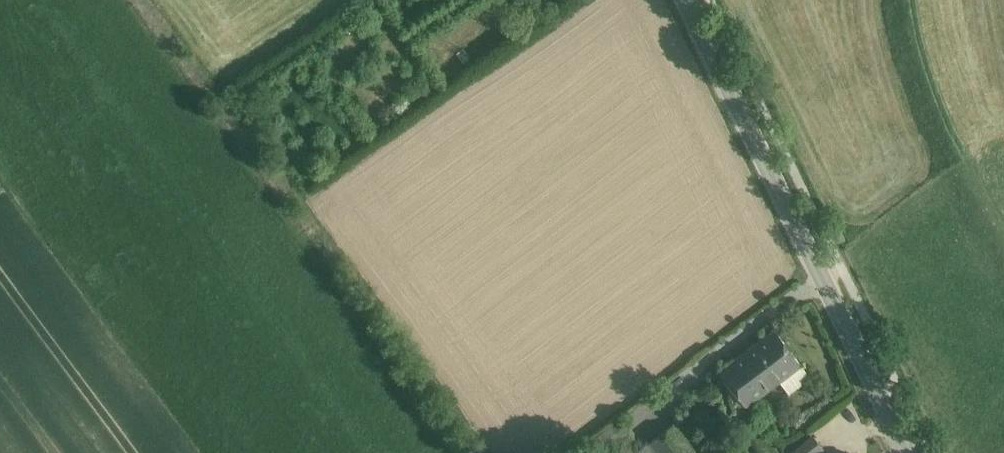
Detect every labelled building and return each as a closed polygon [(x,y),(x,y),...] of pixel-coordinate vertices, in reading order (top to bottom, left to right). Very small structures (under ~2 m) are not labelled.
[(774,330),(720,371),(746,406),(801,365),(774,330)] [(673,425),(650,442),(658,452),(694,452),(673,425)] [(793,452),(816,452),(822,448),(813,437),(793,452)]
